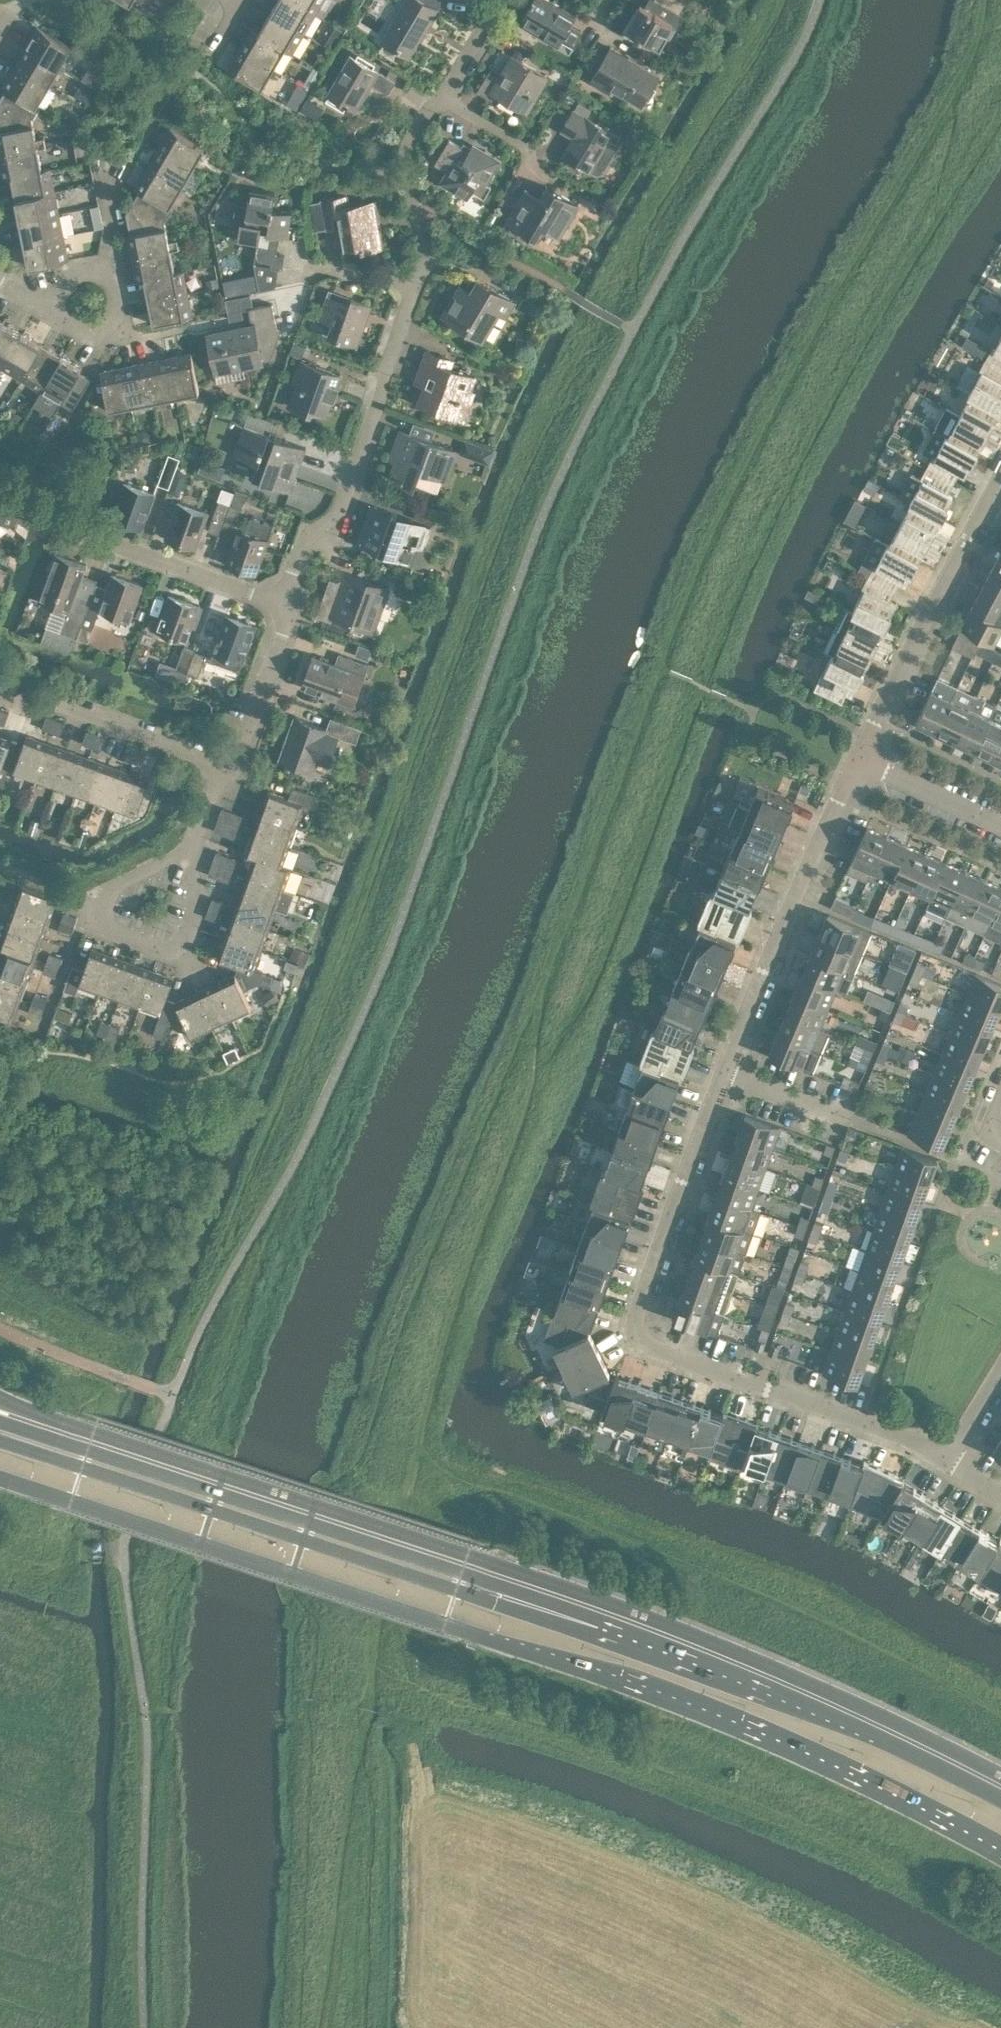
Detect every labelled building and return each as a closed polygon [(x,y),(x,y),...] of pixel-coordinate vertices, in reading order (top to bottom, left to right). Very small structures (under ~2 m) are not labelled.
[(305,32),(316,13),(295,0),(278,0),(271,12),(305,32)] [(316,13),(324,0),(295,0),(316,13)] [(382,39),(410,56),(441,4),(441,0),(405,0),(382,39)] [(520,23),(570,53),(583,30),(572,24),(577,15),(551,0),(533,0),(520,23)] [(677,26),(684,15),(679,12),(659,0),(657,0),(651,9),(641,3),(627,28),(661,48),(675,25),(677,26)] [(679,12),(687,0),(659,0),(679,12)] [(286,48),(293,52),(305,32),(271,12),(259,31),(259,32),(286,48)] [(73,45),(38,25),(26,45),(61,65),(73,45)] [(259,31),(252,27),(240,47),(274,67),(286,48),(259,32),(259,31)] [(332,33),(326,43),(336,49),(342,39),(332,33)] [(15,65),(49,85),(61,65),(26,45),(15,65)] [(228,67),(262,87),(274,67),(240,47),(228,67)] [(518,47),(513,55),(522,61),(526,53),(518,47)] [(396,80),(351,54),(328,93),(357,110),(373,83),(389,92),(396,80)] [(527,111),(548,76),(522,61),(513,55),(500,77),(490,70),(478,91),(492,99),(496,93),(527,111)] [(319,56),(314,64),(323,69),(328,61),(319,56)] [(591,80),(610,91),(613,86),(643,104),(660,75),(627,56),(621,65),(605,56),(591,80)] [(682,56),(677,65),(693,75),(697,68),(689,63),(690,61),(682,56)] [(95,57),(89,67),(103,75),(109,66),(95,57)] [(3,85),(7,87),(38,104),(49,85),(15,65),(3,85)] [(315,67),(312,73),(319,77),(322,71),(315,67)] [(84,79),(75,94),(88,102),(97,87),(84,79)] [(299,83),(287,103),(298,109),(309,89),(299,83)] [(38,147),(47,145),(45,136),(37,138),(33,117),(35,117),(41,106),(38,104),(7,87),(0,99),(0,112),(7,116),(7,119),(4,120),(0,126),(0,155),(38,147)] [(307,112),(320,119),(326,109),(314,101),(307,112)] [(580,101),(575,109),(588,116),(592,109),(580,101)] [(575,109),(574,108),(562,129),(573,136),(563,154),(595,173),(602,171),(618,144),(610,139),(614,132),(588,116),(575,109)] [(70,109),(64,120),(76,126),(82,115),(70,109)] [(205,147),(171,127),(159,147),(194,167),(205,147)] [(632,127),(626,138),(637,143),(642,133),(632,127)] [(458,187),(470,194),(473,190),(485,197),(492,185),(488,183),(495,171),(491,168),(498,156),(486,149),(484,153),(472,146),(469,150),(450,138),(435,162),(451,172),(444,184),(456,191),(458,187)] [(12,176),(43,169),(38,147),(0,155),(0,157),(4,178),(12,176)] [(194,167),(159,147),(148,167),(182,187),(194,167)] [(222,156),(218,164),(229,171),(234,163),(222,156)] [(51,167),(43,169),(12,176),(17,198),(56,190),(51,167)] [(136,187),(140,190),(140,189),(170,207),(171,206),(182,187),(148,167),(136,187)] [(547,185),(540,196),(527,189),(507,222),(536,239),(543,227),(560,237),(579,204),(547,185)] [(251,188),(248,204),(237,202),(233,226),(240,228),(238,240),(258,243),(255,263),(283,267),(285,255),(278,253),(281,235),(289,236),(293,211),(273,208),(276,192),(251,188)] [(180,248),(178,239),(169,240),(165,220),(167,219),(174,208),(171,206),(170,207),(140,189),(140,190),(127,211),(139,219),(140,221),(136,222),(131,231),(131,233),(128,234),(132,257),(171,249),(180,248)] [(21,220),(60,213),(56,190),(17,198),(21,220)] [(323,200),(328,228),(343,225),(347,247),(361,244),(362,250),(383,246),(375,201),(349,205),(347,196),(323,200)] [(100,204),(91,206),(95,222),(103,220),(100,204)] [(26,243),(65,235),(60,213),(21,220),(26,243)] [(30,266),(69,258),(65,235),(26,243),(30,266)] [(176,272),(176,271),(171,249),(132,257),(137,280),(145,279),(145,278),(176,272)] [(184,269),(176,271),(176,272),(145,278),(145,279),(150,300),(188,292),(184,269)] [(245,276),(229,279),(232,292),(248,290),(245,276)] [(218,277),(207,279),(208,288),(220,285),(218,277)] [(444,315),(484,338),(500,310),(507,314),(515,301),(479,279),(471,292),(461,286),(444,315)] [(154,323),(193,315),(188,292),(150,300),(154,323)] [(240,295),(227,298),(231,320),(244,317),(243,309),(240,295)] [(329,335),(357,345),(372,304),(352,297),(350,303),(328,295),(320,318),(333,322),(329,335)] [(208,332),(216,372),(263,362),(263,360),(271,359),(279,338),(276,337),(274,328),(278,328),(273,302),(249,307),(252,319),(253,319),(254,323),(208,332)] [(23,332),(3,321),(0,326),(0,365),(3,366),(23,332)] [(22,378),(42,344),(23,332),(3,366),(22,378)] [(991,351),(978,343),(973,351),(987,359),(1000,366),(1000,337),(1000,339),(1000,340),(995,348),(994,347),(991,351)] [(307,346),(294,341),(290,353),(302,357),(307,346)] [(42,390),(62,356),(42,344),(22,378),(42,390)] [(428,350),(419,373),(429,376),(419,402),(464,419),(471,400),(467,399),(476,376),(447,366),(450,358),(428,350)] [(200,391),(192,352),(169,357),(177,396),(200,391)] [(42,390),(34,404),(54,415),(62,402),(74,408),(91,378),(80,371),(82,367),(62,356),(42,390)] [(147,361),(154,400),(177,396),(169,357),(147,361)] [(980,371),(982,372),(977,380),(976,380),(969,393),(971,394),(972,393),(1000,409),(1000,410),(1000,366),(987,359),(980,371)] [(335,400),(340,385),(338,384),(341,374),(302,360),(294,382),(298,384),(291,405),(312,413),(313,409),(327,414),(332,399),(335,400)] [(124,366),(132,405),(154,400),(147,361),(124,366)] [(101,370),(109,409),(132,405),(124,366),(101,370)] [(994,419),(1000,409),(972,393),(971,394),(960,415),(1000,437),(1000,423),(994,419)] [(11,408),(6,417),(18,424),(23,415),(11,408)] [(250,412),(246,425),(269,433),(274,420),(250,412)] [(977,451),(983,441),(996,448),(1000,439),(1000,440),(1000,438),(1000,437),(960,415),(949,436),(948,436),(977,452),(977,451)] [(99,423),(84,426),(87,439),(101,436),(99,423)] [(246,425),(235,453),(258,462),(253,477),(291,490),(306,447),(269,433),(246,425)] [(949,436),(936,429),(924,451),(933,457),(928,467),(950,479),(956,468),(965,473),(970,464),(971,464),(978,452),(977,451),(977,452),(948,436),(949,436)] [(406,432),(390,477),(415,486),(421,470),(446,479),(457,450),(406,432)] [(465,438),(460,453),(471,457),(476,442),(465,438)] [(169,453),(158,483),(170,487),(181,457),(169,453)] [(203,458),(199,471),(210,475),(215,462),(203,458)] [(900,495),(913,502),(941,517),(941,518),(942,518),(949,505),(948,505),(953,495),(944,490),(950,479),(928,467),(922,477),(913,471),(900,495)] [(142,528),(155,492),(126,481),(113,517),(142,528)] [(180,484),(173,481),(169,491),(180,495),(182,488),(180,484)] [(887,487),(875,481),(871,490),(882,496),(887,487)] [(236,488),(231,503),(242,507),(248,492),(236,488)] [(220,499),(209,529),(220,533),(222,526),(231,503),(220,499)] [(209,511),(179,500),(166,536),(196,547),(209,511)] [(944,543),(948,535),(936,528),(941,518),(941,517),(913,502),(901,523),(943,546),(944,543)] [(222,526),(234,530),(242,507),(231,503),(222,526)] [(372,504),(366,519),(370,520),(362,543),(407,559),(412,544),(424,548),(432,526),(372,504)] [(432,521),(436,511),(418,504),(414,515),(432,521)] [(1,522),(9,525),(16,522),(19,516),(0,509),(0,525),(1,522)] [(848,512),(845,520),(855,525),(859,518),(848,512)] [(240,526),(226,562),(256,573),(274,524),(251,516),(247,529),(240,526)] [(918,560),(918,559),(924,549),(937,556),(941,548),(942,548),(943,546),(901,523),(890,544),(890,545),(918,560)] [(890,544),(877,537),(859,571),(869,576),(892,587),(897,577),(906,582),(912,572),(913,573),(919,560),(918,559),(918,560),(890,545),(890,544)] [(57,552),(41,598),(69,608),(61,629),(48,624),(42,641),(72,652),(78,635),(90,602),(97,581),(82,576),(87,563),(57,552)] [(993,568),(1000,572),(1000,552),(993,568)] [(993,568),(983,587),(1000,596),(1000,572),(993,568)] [(325,602),(320,614),(332,619),(333,616),(365,627),(370,613),(379,617),(389,588),(347,572),(335,606),(325,602)] [(107,590),(100,609),(130,620),(143,583),(114,573),(107,590)] [(863,588),(865,589),(861,598),(859,598),(854,610),(853,611),(855,612),(856,611),(885,626),(886,627),(892,613),(891,613),(896,603),(886,598),(892,587),(869,576),(863,588)] [(983,587),(973,606),(1000,621),(1000,596),(983,587)] [(157,629),(187,640),(200,604),(170,593),(157,629)] [(90,602),(78,635),(88,639),(90,639),(101,606),(90,602)] [(889,651),(888,651),(893,643),(880,637),(885,626),(856,611),(855,612),(853,611),(854,610),(846,606),(835,628),(888,654),(889,651)] [(995,642),(1000,630),(1000,621),(973,606),(962,625),(995,642)] [(139,607),(137,616),(145,619),(148,610),(139,607)] [(227,614),(214,650),(211,656),(215,661),(235,668),(241,667),(243,660),(257,624),(227,614)] [(864,669),(869,658),(882,665),(886,656),(887,656),(888,654),(835,628),(824,651),(832,655),(833,654),(835,655),(834,655),(864,669)] [(976,652),(981,642),(959,632),(952,646),(974,657),(976,652)] [(999,651),(981,642),(976,652),(994,660),(999,651)] [(185,645),(176,668),(188,672),(196,649),(185,645)] [(357,657),(371,662),(375,650),(362,645),(357,657)] [(199,676),(207,653),(196,649),(188,672),(199,676)] [(339,652),(335,663),(313,655),(302,685),(355,704),(369,663),(339,652)] [(832,655),(826,667),(827,667),(823,676),(821,675),(815,687),(838,698),(843,687),(853,692),(858,682),(859,682),(865,669),(864,669),(834,655),(835,655),(833,654),(832,655)] [(176,668),(172,679),(184,683),(188,672),(176,668)] [(939,675),(917,722),(937,731),(959,685),(939,675)] [(959,685),(937,731),(956,741),(978,694),(959,685)] [(975,750),(997,703),(978,694),(956,741),(975,750)] [(997,703),(975,750),(995,759),(1000,747),(1000,705),(997,703)] [(10,712),(0,708),(0,709),(0,722),(5,724),(10,712)] [(47,715),(43,727),(52,731),(56,718),(47,715)] [(329,764),(339,735),(358,742),(363,728),(333,717),(329,728),(295,716),(280,759),(313,771),(317,760),(329,764)] [(61,734),(66,722),(56,718),(52,731),(61,734)] [(88,730),(83,742),(92,745),(97,733),(88,730)] [(102,749),(106,736),(97,733),(92,745),(102,749)] [(13,740),(0,735),(0,775),(13,740)] [(27,735),(14,770),(35,778),(48,742),(27,735)] [(55,785),(68,749),(48,742),(35,778),(55,785)] [(128,744),(124,757),(133,760),(138,748),(128,744)] [(142,764),(147,751),(138,748),(133,760),(142,764)] [(76,793),(88,757),(68,749),(55,785),(76,793)] [(96,800),(109,764),(88,757),(76,793),(96,800)] [(116,807),(129,772),(109,764),(96,800),(116,807)] [(137,815),(150,779),(129,772),(116,807),(137,815)] [(720,779),(715,791),(731,798),(736,786),(720,779)] [(803,781),(799,790),(808,794),(812,785),(803,781)] [(795,800),(776,792),(759,785),(750,807),(786,822),(795,800)] [(304,803),(313,806),(318,795),(294,786),(289,797),(269,790),(261,811),(297,823),(304,803)] [(731,823),(741,828),(777,843),(786,822),(750,807),(739,802),(731,823)] [(247,815),(223,807),(219,818),(242,827),(247,815)] [(254,831),(290,844),(297,823),(261,811),(254,831)] [(33,817),(29,831),(38,833),(42,820),(33,817)] [(214,830),(238,838),(242,827),(219,818),(214,830)] [(868,826),(848,870),(868,879),(873,869),(888,836),(868,826)] [(732,849),(768,864),(777,843),(741,828),(732,849)] [(246,852),(255,855),(282,864),(290,844),(254,831),(246,852)] [(888,836),(873,869),(893,878),(908,844),(888,836)] [(908,844),(893,878),(912,887),(927,853),(908,844)] [(723,870),(759,885),(768,864),(732,849),(723,870)] [(241,859),(217,851),(213,862),(237,871),(241,859)] [(927,853),(912,887),(932,896),(947,862),(927,853)] [(291,867),(282,864),(255,855),(248,875),(284,888),(291,867)] [(209,873),(233,882),(237,871),(213,862),(209,873)] [(947,862),(932,896),(927,906),(947,915),(967,871),(947,862)] [(751,906),(751,905),(759,885),(723,870),(714,890),(714,891),(751,906)] [(967,871),(947,915),(967,923),(986,880),(967,871)] [(248,875),(241,895),(276,908),(288,912),(295,892),(284,888),(248,875)] [(967,923),(986,932),(1000,900),(1000,886),(986,880),(967,923)] [(58,896),(22,883),(15,904),(50,917),(58,896)] [(739,940),(753,906),(751,905),(751,906),(714,891),(714,890),(712,889),(698,923),(701,923),(737,938),(737,939),(739,940)] [(276,908),(241,895),(233,915),(269,928),(276,908)] [(837,896),(832,907),(852,916),(856,907),(857,905),(837,896)] [(225,902),(213,897),(210,907),(222,911),(225,902)] [(986,932),(1000,939),(1000,900),(986,932)] [(50,917),(15,904),(7,924),(43,937),(50,917)] [(206,916),(219,920),(222,911),(210,907),(206,916)] [(856,907),(852,916),(872,924),(876,915),(856,907)] [(78,916),(65,911),(62,921),(74,925),(78,916)] [(874,932),(829,913),(820,934),(865,953),(874,932)] [(269,928),(233,915),(226,936),(262,949),(269,928)] [(892,932),(896,924),(876,915),(872,924),(892,932)] [(58,930),(71,935),(74,925),(62,921),(58,930)] [(728,959),(737,939),(737,938),(701,923),(692,944),(728,959)] [(7,924),(0,944),(36,957),(43,937),(7,924)] [(912,940),(915,932),(896,924),(892,932),(912,940)] [(812,953),(857,972),(865,953),(820,934),(812,953)] [(218,956),(239,964),(254,969),(262,949),(226,936),(218,956)] [(926,936),(923,944),(932,948),(935,940),(926,936)] [(941,952),(945,943),(935,940),(932,948),(941,952)] [(916,950),(901,943),(892,964),(899,967),(908,970),(916,950)] [(0,944),(0,967),(28,977),(36,957),(0,944)] [(655,944),(652,952),(664,957),(668,949),(655,944)] [(683,965),(719,980),(728,959),(692,944),(683,965)] [(92,947),(85,968),(74,964),(65,988),(77,992),(80,983),(100,991),(113,955),(92,947)] [(293,947),(290,958),(305,963),(309,953),(293,947)] [(967,951),(964,961),(973,964),(977,955),(967,951)] [(63,957),(50,952),(47,961),(60,966),(63,957)] [(837,988),(849,992),(857,972),(812,953),(803,973),(837,988)] [(113,955),(100,991),(120,998),(133,962),(113,955)] [(983,968),(987,959),(977,955),(973,964),(983,968)] [(44,971),(56,975),(60,966),(47,961),(44,971)] [(926,964),(918,961),(914,970),(922,974),(926,964)] [(1000,976),(1000,963),(997,961),(992,972),(1000,976)] [(133,962),(120,998),(141,1005),(154,970),(133,962)] [(239,964),(236,974),(216,983),(232,1017),(252,1008),(243,990),(259,982),(263,972),(254,969),(239,964)] [(674,986),(710,1001),(719,980),(683,965),(674,986)] [(0,967),(0,990),(21,998),(28,977),(0,967)] [(895,977),(903,981),(908,970),(899,967),(895,977)] [(162,1013),(167,998),(174,977),(154,970),(141,1005),(161,1013),(162,1013)] [(910,980),(918,983),(922,974),(914,970),(910,980)] [(259,982),(272,986),(275,977),(263,972),(259,982)] [(976,972),(968,993),(1000,1007),(1000,983),(976,972)] [(837,988),(803,973),(795,993),(829,1007),(837,988)] [(275,977),(272,986),(281,990),(284,984),(282,979),(275,977)] [(196,992),(213,1026),(232,1017),(216,983),(196,992)] [(666,1007),(702,1022),(710,1001),(674,986),(666,1007)] [(272,987),(261,996),(269,1006),(280,997),(272,987)] [(14,1019),(21,998),(0,990),(0,1014),(14,1019)] [(177,1001),(167,998),(162,1013),(161,1013),(154,1034),(163,1037),(168,1025),(184,1018),(192,1036),(213,1026),(196,992),(177,1001)] [(48,997),(36,993),(32,1002),(45,1007),(48,997)] [(829,1007),(795,993),(786,1013),(820,1027),(829,1007)] [(968,993),(959,1013),(993,1027),(1000,1009),(1000,1007),(968,993)] [(895,1001),(886,997),(883,1006),(891,1010),(895,1001)] [(911,1004),(902,1000),(897,1010),(907,1014),(911,1004)] [(29,1011),(41,1016),(45,1007),(32,1002),(29,1011)] [(74,1012),(58,1006),(55,1016),(70,1021),(74,1012)] [(879,1015),(887,1019),(891,1010),(883,1006),(879,1015)] [(693,1043),(693,1042),(702,1022),(666,1007),(657,1027),(657,1028),(693,1043)] [(894,1019),(903,1023),(907,1014),(897,1010),(894,1019)] [(778,1033),(821,1051),(830,1031),(820,1027),(786,1013),(778,1033)] [(993,1027),(959,1013),(951,1033),(985,1047),(993,1027)] [(907,1014),(903,1023),(914,1027),(918,1019),(907,1014)] [(102,1020),(98,1032),(107,1035),(111,1023),(102,1020)] [(116,1039),(121,1026),(111,1023),(107,1035),(116,1039)] [(641,1062),(643,1063),(643,1062),(680,1076),(682,1077),(695,1043),(693,1042),(693,1043),(657,1028),(657,1027),(655,1026),(641,1062)] [(874,1050),(878,1040),(860,1032),(856,1042),(865,1046),(874,1050)] [(769,1054),(812,1072),(821,1051),(778,1033),(769,1054)] [(985,1047),(951,1033),(943,1053),(976,1067),(985,1047)] [(893,1044),(885,1040),(881,1050),(889,1053),(893,1044)] [(901,1044),(896,1056),(911,1062),(916,1051),(901,1044)] [(236,1045),(224,1051),(228,1060),(240,1055),(236,1045)] [(861,1055),(870,1059),(874,1050),(865,1046),(861,1055)] [(877,1059),(885,1062),(889,1053),(881,1050),(877,1059)] [(976,1067),(943,1053),(934,1073),(968,1087),(976,1067)] [(672,1097),(680,1076),(643,1062),(643,1063),(636,1084),(672,1097)] [(968,1087),(934,1073),(926,1092),(960,1107),(968,1087)] [(843,1084),(857,1090),(861,1081),(847,1075),(843,1084)] [(873,1094),(877,1084),(868,1080),(864,1090),(873,1094)] [(628,1105),(665,1119),(672,1097),(636,1084),(628,1105)] [(960,1107),(926,1092),(917,1112),(951,1127),(960,1107)] [(857,1110),(866,1114),(869,1107),(860,1104),(857,1110)] [(620,1127),(657,1140),(665,1119),(628,1105),(620,1127)] [(909,1133),(943,1147),(951,1127),(917,1112),(909,1133)] [(781,1126),(746,1113),(739,1134),(773,1147),(781,1126)] [(613,1148),(650,1162),(657,1140),(620,1127),(613,1148)] [(855,1139),(858,1130),(849,1127),(845,1136),(855,1139)] [(773,1147),(739,1134),(732,1155),(766,1167),(773,1147)] [(836,1145),(827,1142),(823,1152),(832,1155),(836,1145)] [(938,1158),(903,1146),(896,1167),(931,1179),(938,1158)] [(642,1183),(642,1182),(650,1162),(613,1148),(605,1169),(605,1170),(642,1183)] [(841,1148),(838,1157),(846,1160),(850,1151),(841,1148)] [(766,1167),(732,1155),(724,1175),(759,1187),(766,1167)] [(931,1179),(896,1167),(889,1188),(923,1200),(931,1179)] [(591,1203),(593,1203),(594,1203),(631,1216),(630,1217),(633,1217),(645,1183),(642,1182),(642,1183),(605,1170),(605,1169),(603,1168),(591,1203)] [(825,1176),(816,1173),(813,1183),(821,1186),(825,1176)] [(759,1187),(724,1175),(717,1195),(752,1208),(759,1187)] [(839,1182),(830,1179),(827,1188),(835,1191),(839,1182)] [(805,1199),(815,1203),(821,1186),(813,1183),(811,1183),(805,1199)] [(823,1198),(832,1201),(835,1191),(827,1188),(823,1198)] [(923,1200),(889,1188),(882,1208),(916,1220),(923,1200)] [(761,1211),(752,1208),(717,1195),(710,1216),(754,1231),(761,1211)] [(623,1237),(630,1217),(631,1216),(594,1203),(593,1203),(586,1224),(623,1237)] [(916,1220),(882,1208),(874,1228),(909,1241),(916,1220)] [(810,1218),(802,1215),(799,1224),(807,1227),(810,1218)] [(754,1231),(710,1216),(703,1236),(747,1252),(754,1231)] [(824,1223),(816,1219),(812,1229),(821,1232),(824,1223)] [(578,1246),(615,1259),(623,1237),(586,1224),(578,1246)] [(795,1234),(803,1237),(807,1227),(799,1224),(795,1234)] [(909,1241),(874,1228),(867,1249),(902,1261),(909,1241)] [(809,1239),(817,1242),(821,1232),(812,1229),(809,1239)] [(747,1252),(703,1236),(695,1256),(740,1272),(747,1252)] [(784,1264),(792,1268),(800,1247),(791,1244),(784,1264)] [(571,1267),(608,1280),(615,1259),(578,1246),(571,1267)] [(902,1261),(867,1249),(860,1269),(895,1281),(902,1261)] [(740,1272),(695,1256),(688,1277),(732,1292),(740,1272)] [(810,1264),(801,1260),(798,1270),(807,1273),(810,1264)] [(780,1274),(789,1277),(792,1268),(784,1264),(780,1274)] [(563,1289),(600,1302),(608,1280),(571,1267),(563,1289)] [(860,1269),(859,1271),(853,1289),(887,1302),(895,1281),(860,1269)] [(795,1279),(803,1283),(807,1273),(798,1270),(795,1279)] [(732,1292),(688,1277),(681,1297),(725,1313),(732,1292)] [(768,1305),(778,1308),(784,1291),(774,1288),(768,1305)] [(571,1316),(590,1323),(592,1324),(600,1302),(563,1289),(556,1311),(571,1316)] [(887,1302),(853,1289),(845,1310),(880,1322),(887,1302)] [(725,1313),(681,1297),(674,1318),(718,1334),(725,1313)] [(795,1304),(787,1301),(783,1310),(792,1314),(795,1304)] [(778,1308),(768,1305),(760,1325),(771,1329),(778,1308)] [(780,1320),(789,1323),(792,1314),(783,1310),(780,1320)] [(880,1322),(845,1310),(838,1330),(873,1342),(880,1322)] [(590,1330),(588,1331),(590,1323),(571,1316),(561,1344),(555,1347),(565,1368),(600,1351),(590,1330)] [(873,1342),(838,1330),(831,1350),(866,1363),(873,1342)] [(767,1341),(758,1338),(755,1347),(763,1350),(767,1341)] [(772,1343),(769,1352),(777,1355),(780,1346),(772,1343)] [(823,1371),(858,1384),(866,1363),(831,1350),(823,1371)] [(608,1373),(610,1372),(600,1351),(565,1368),(575,1389),(581,1386),(609,1396),(616,1376),(608,1373)] [(616,1376),(609,1396),(603,1411),(626,1419),(638,1382),(616,1375),(616,1376)] [(647,1427),(660,1390),(638,1382),(626,1419),(647,1427)] [(668,1434),(681,1397),(660,1390),(647,1427),(668,1434)] [(551,1395),(538,1402),(547,1423),(561,1417),(551,1395)] [(690,1442),(703,1405),(681,1397),(668,1434),(690,1442)] [(711,1450),(724,1413),(724,1412),(703,1405),(690,1442),(711,1449),(711,1450)] [(744,1464),(745,1462),(744,1461),(757,1424),(758,1425),(759,1422),(724,1410),(724,1412),(724,1413),(711,1450),(711,1449),(710,1452),(744,1464)] [(779,1432),(758,1425),(757,1424),(744,1461),(745,1462),(766,1469),(779,1432)] [(787,1477),(800,1440),(779,1432),(766,1469),(787,1477)] [(809,1484),(822,1447),(800,1440),(787,1477),(809,1484)] [(830,1492),(843,1455),(822,1447),(809,1484),(830,1492)] [(865,1462),(864,1462),(843,1455),(830,1492),(851,1499),(852,1499),(865,1462)] [(865,1460),(864,1462),(865,1462),(852,1499),(851,1499),(850,1501),(882,1517),(884,1515),(883,1514),(903,1481),(904,1481),(905,1479),(865,1460)] [(923,1493),(904,1481),(903,1481),(883,1514),(884,1515),(903,1526),(923,1493)] [(922,1538),(942,1504),(923,1493),(903,1526),(922,1538)] [(942,1550),(962,1516),(942,1504),(922,1538),(942,1550)] [(961,1562),(981,1528),(962,1516),(942,1550),(961,1562)] [(1000,1540),(1000,1539),(981,1528),(961,1562),(980,1573),(981,1573),(1000,1540)] [(1000,1539),(1000,1540),(981,1573),(980,1573),(979,1575),(1000,1589),(1000,1538),(1000,1539)] [(989,1602),(983,1613),(992,1618),(998,1608),(989,1602)]
